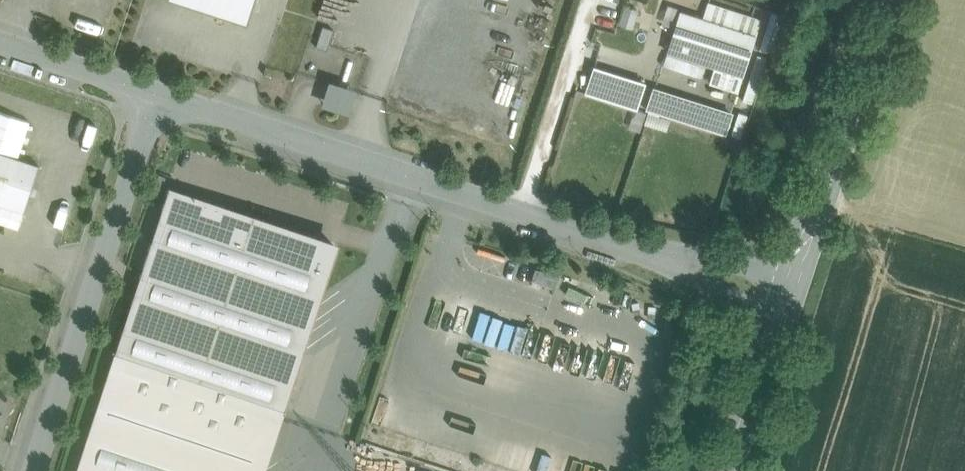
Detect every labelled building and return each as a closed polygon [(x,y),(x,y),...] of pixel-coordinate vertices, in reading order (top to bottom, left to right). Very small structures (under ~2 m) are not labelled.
[(215,10),(233,16),(240,12),(249,15),(251,6),(252,6),(254,0),(183,0),(215,10)] [(673,25),(681,8),(670,3),(662,20),(673,25)] [(761,20),(708,3),(703,19),(755,36),(761,20)] [(703,19),(681,12),(667,52),(715,67),(742,76),(755,36),(703,19)] [(334,30),(323,27),(316,48),(327,51),(334,30)] [(742,76),(715,67),(710,83),(737,92),(742,76)] [(643,83),(595,68),(588,93),(635,108),(643,83)] [(351,110),(356,84),(328,79),(323,105),(351,110)] [(730,113),(655,90),(649,109),(723,132),(730,113)] [(0,153),(0,204),(24,212),(39,166),(0,153)] [(335,243),(169,190),(117,355),(280,408),(335,243)] [(558,276),(536,269),(532,280),(555,288),(558,276)] [(579,281),(571,278),(568,286),(576,289),(579,281)] [(117,355),(79,470),(260,470),(280,408),(117,355)]
